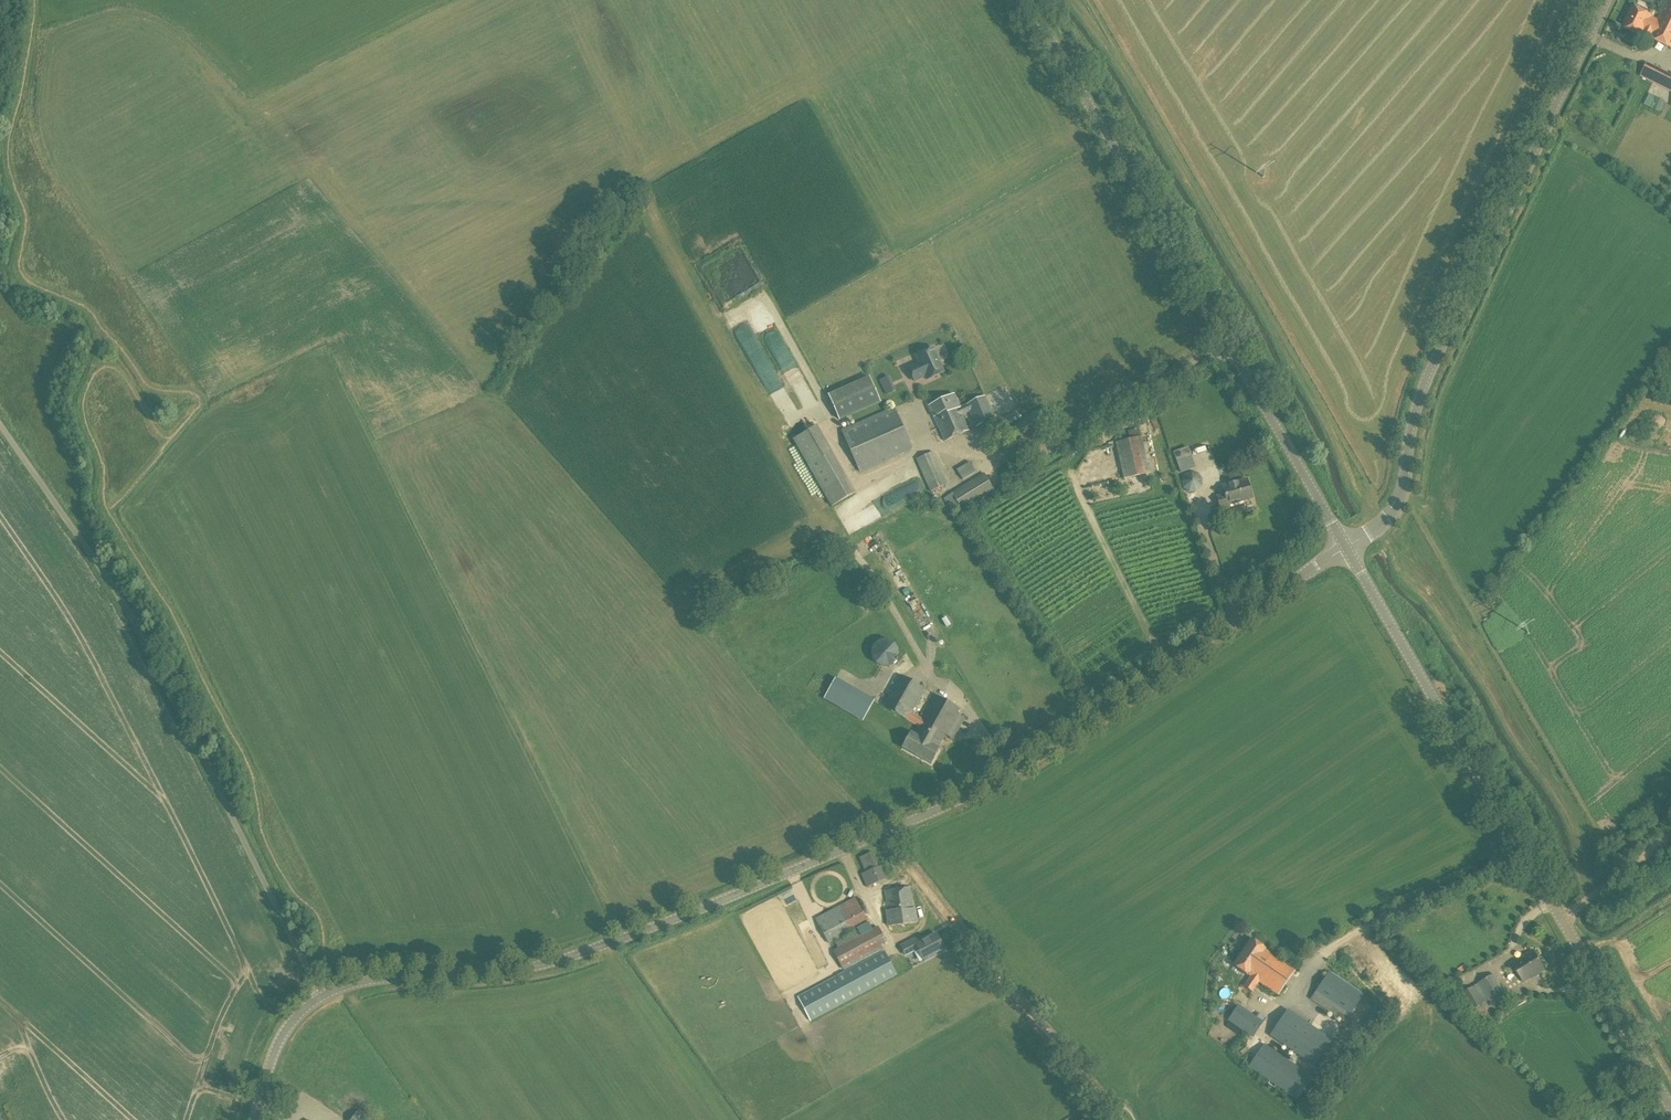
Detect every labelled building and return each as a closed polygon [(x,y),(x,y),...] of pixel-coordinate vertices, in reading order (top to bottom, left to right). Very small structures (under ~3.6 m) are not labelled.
[(1657,19),(1651,16),(1632,7),(1622,27),(1642,36),(1640,39),(1651,44),(1653,40),(1670,49),(1670,0),(1667,0),(1657,19)] [(1647,63),(1640,76),(1670,91),(1670,75),(1647,63)] [(633,185),(625,188),(628,195),(636,192),(633,185)] [(759,284),(757,257),(737,259),(738,267),(743,267),(744,279),(750,279),(750,285),(759,284)] [(731,317),(739,312),(735,305),(727,310),(731,317)] [(796,356),(767,307),(754,315),(783,364),(796,356)] [(743,340),(756,334),(746,312),(733,319),(743,340)] [(926,380),(945,372),(934,347),(915,355),(918,362),(907,367),(914,382),(925,377),(926,380)] [(806,400),(815,393),(801,371),(791,377),(806,400)] [(839,421),(881,403),(869,375),(827,394),(839,421)] [(960,407),(954,394),(929,406),(934,418),(934,419),(944,442),(969,430),(962,415),(969,412),(976,427),(995,418),(985,395),(960,407)] [(859,472),(913,449),(894,407),(841,430),(859,472)] [(831,507),(856,492),(817,425),(792,439),(831,507)] [(1124,479),(1149,473),(1141,437),(1116,443),(1124,479)] [(930,492),(931,491),(948,484),(934,451),(916,459),(930,492)] [(969,463),(957,470),(962,480),(974,473),(969,463)] [(1188,493),(1196,492),(1202,487),(1203,480),(1198,473),(1191,471),(1184,474),(1181,481),(1183,488),(1188,493)] [(963,511),(995,492),(984,472),(951,492),(952,493),(943,498),(952,514),(955,512),(957,514),(962,510),(963,511)] [(1116,472),(1100,476),(1102,484),(1118,481),(1116,472)] [(1221,510),(1229,507),(1228,504),(1252,498),(1247,479),(1222,486),(1225,494),(1217,497),(1221,510)] [(898,507),(913,499),(908,490),(889,502),(892,507),(897,504),(898,507)] [(944,506),(941,500),(935,503),(938,509),(944,506)] [(876,521),(871,513),(856,522),(861,530),(876,521)] [(882,667),(890,666),(895,662),(898,657),(898,649),(895,643),(888,640),(881,640),(875,644),(871,650),(871,657),(875,663),(882,667)] [(922,718),(913,713),(926,689),(900,674),(882,707),(917,726),(913,733),(911,732),(902,748),(931,764),(940,748),(938,747),(945,735),(953,740),(965,718),(957,714),(960,709),(935,695),(922,718)] [(828,703),(871,719),(879,696),(837,680),(828,703)] [(879,866),(873,852),(859,858),(865,872),(861,874),(866,887),(887,878),(882,865),(879,866)] [(914,908),(911,887),(884,890),(887,910),(886,910),(888,926),(917,922),(915,908),(914,908)] [(828,944),(869,923),(852,891),(834,901),(837,906),(815,918),(828,944)] [(872,929),(869,924),(835,942),(838,948),(833,950),(843,970),(883,949),(881,945),(885,943),(881,935),(883,935),(878,926),(872,929)] [(945,948),(936,933),(920,941),(918,936),(900,945),(905,955),(918,949),(925,962),(936,955),(935,953),(945,948)] [(1278,995),(1296,969),(1266,949),(1266,948),(1251,938),(1233,965),(1248,975),(1248,974),(1250,976),(1243,985),(1252,992),(1259,982),(1278,995)] [(1524,982),(1545,969),(1533,950),(1512,963),(1524,982)] [(884,951),(797,997),(809,1019),(896,973),(884,951)] [(1345,1023),(1348,1017),(1364,994),(1330,971),(1314,994),(1310,999),(1345,1023)] [(1491,1003),(1506,994),(1494,973),(1478,983),(1464,992),(1474,1010),(1489,1001),(1491,1003)] [(1256,1016),(1238,1004),(1227,1020),(1253,1038),(1266,1017),(1258,1012),(1256,1016)] [(1315,1066),(1333,1040),(1287,1009),(1269,1036),(1315,1066)] [(1297,1100),(1313,1077),(1264,1043),(1248,1067),(1269,1081),(1268,1083),(1274,1087),(1276,1085),(1297,1100)] [(358,1110),(351,1119),(373,1119),(358,1110)]
